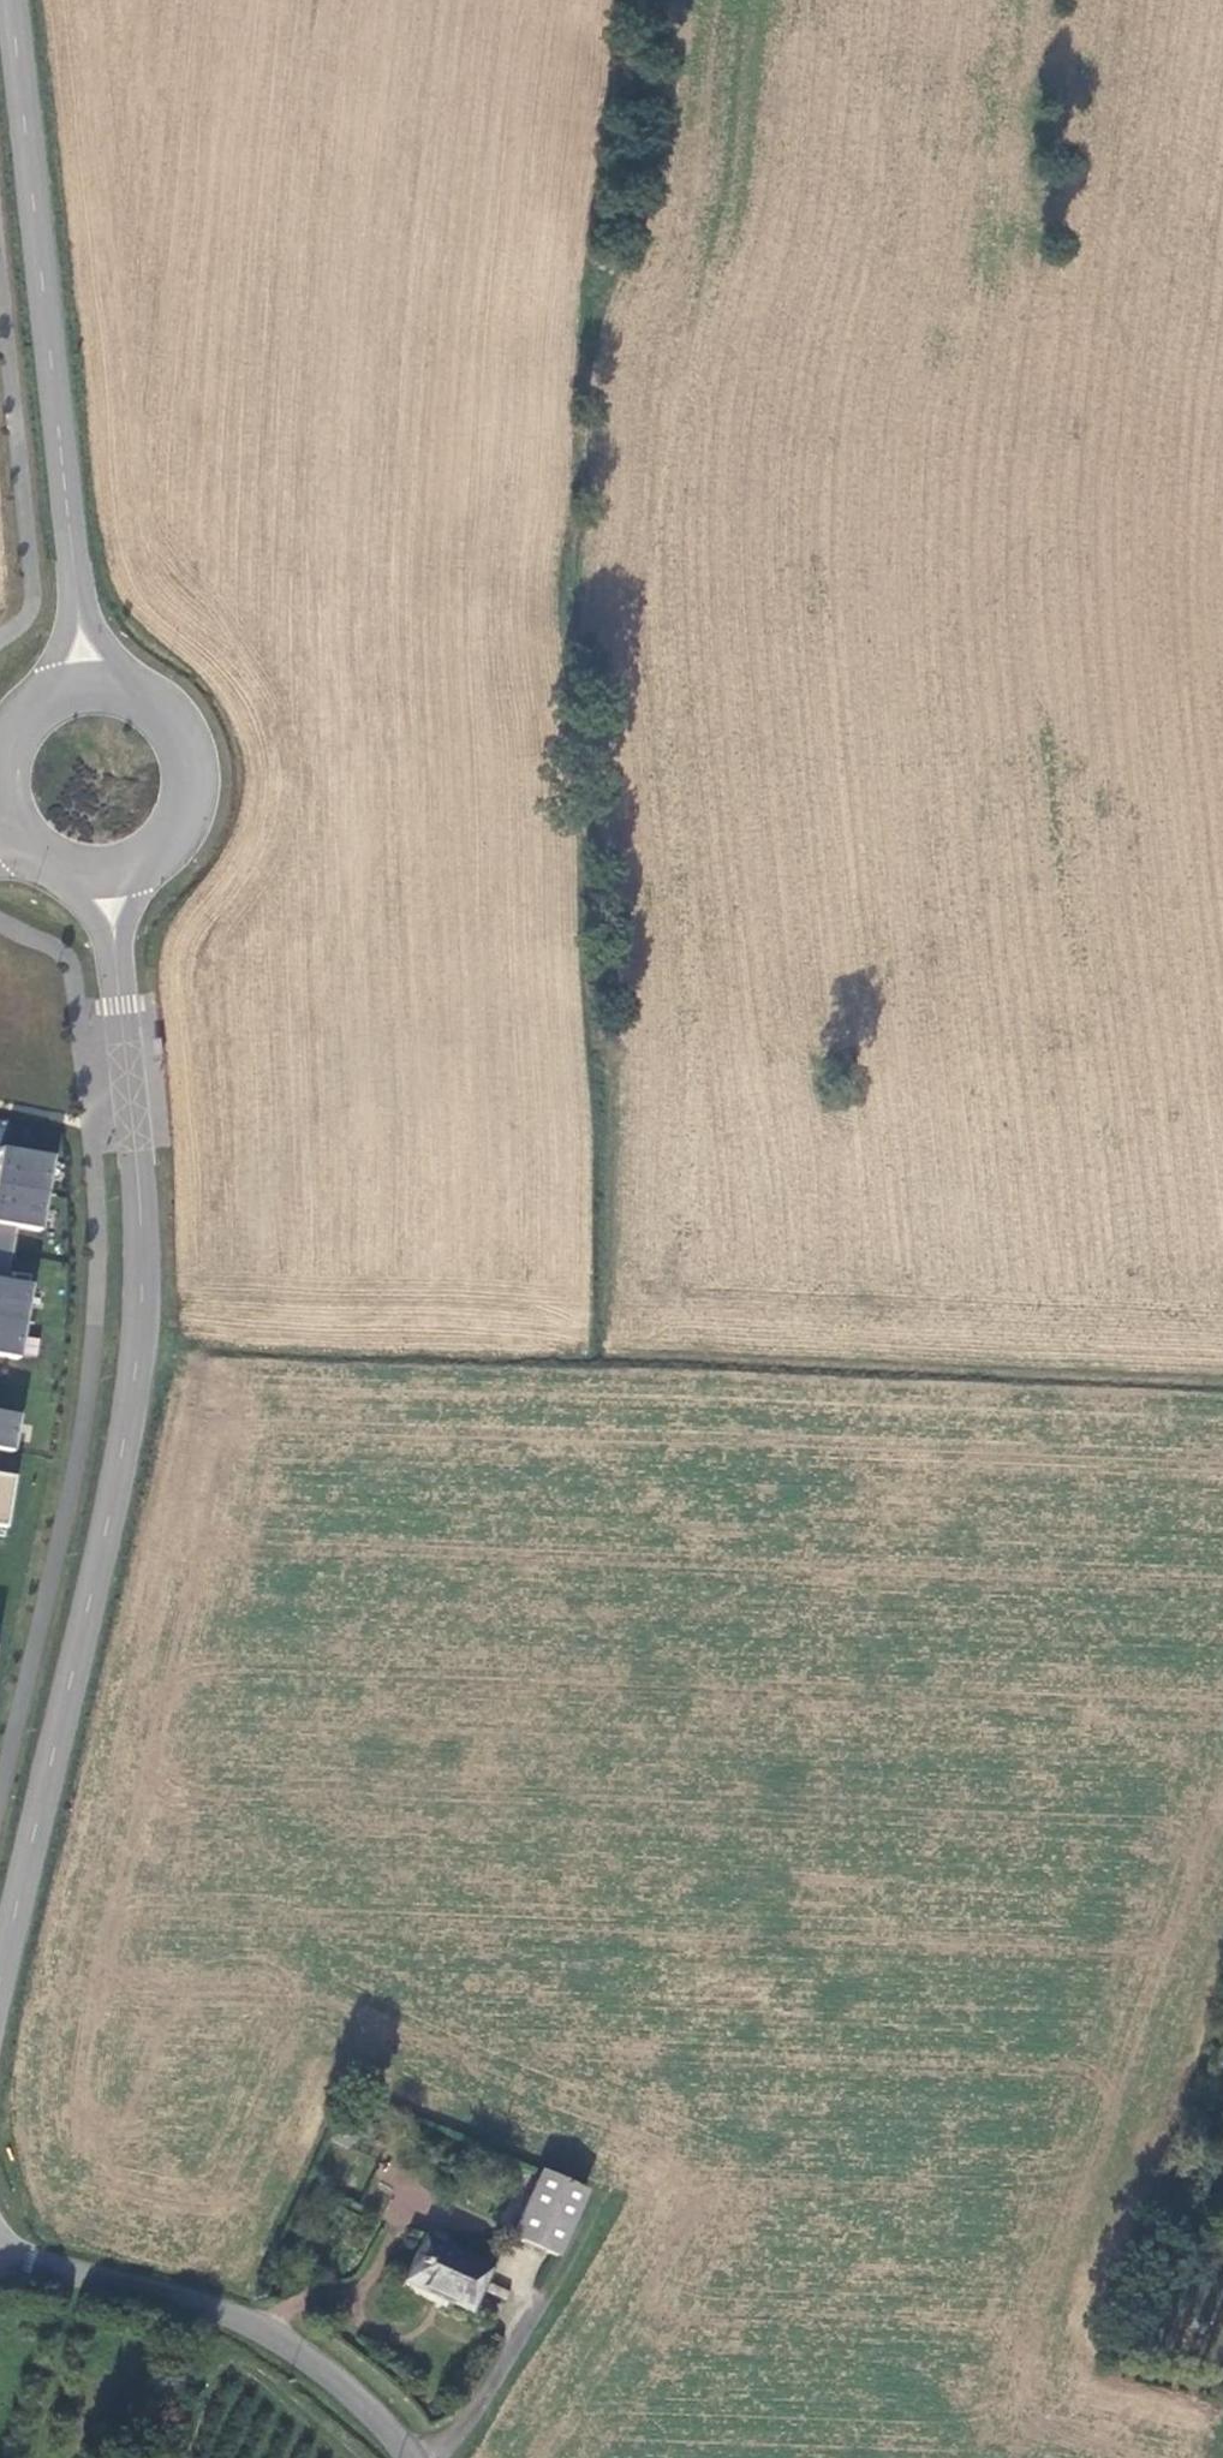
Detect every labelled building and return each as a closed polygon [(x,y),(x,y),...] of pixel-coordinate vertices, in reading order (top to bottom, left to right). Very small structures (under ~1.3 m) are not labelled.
[(0,1152),(0,1352),(36,1358),(40,1338),(26,1336),(35,1280),(9,1276),(17,1227),(43,1231),(56,1153),(1,1144),(0,1152)] [(3,1537),(12,1479),(0,1477),(0,1536),(3,1537)] [(553,2255),(584,2188),(540,2167),(509,2233),(553,2255)] [(487,2263),(423,2234),(401,2281),(465,2310),(487,2263)]
